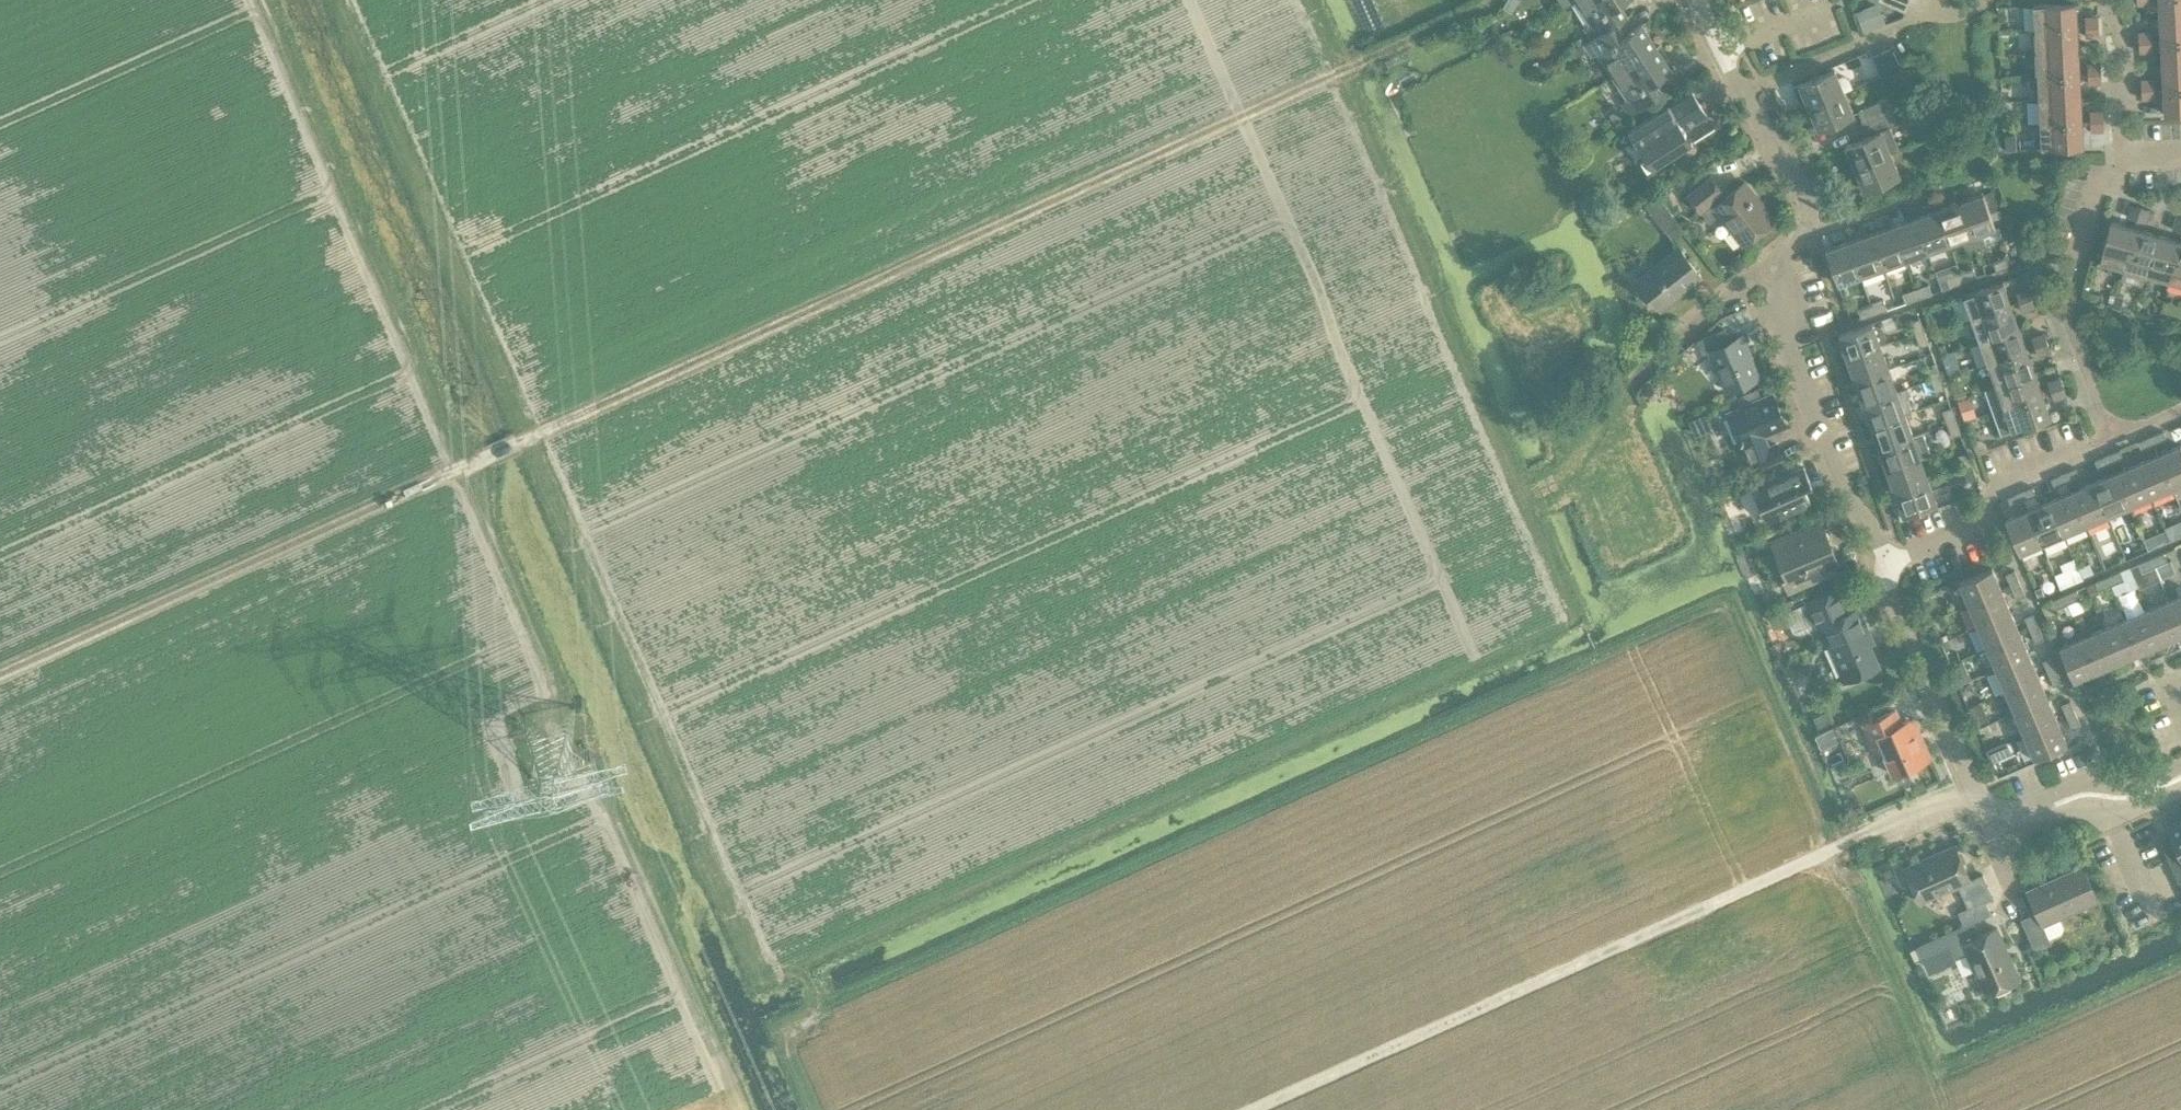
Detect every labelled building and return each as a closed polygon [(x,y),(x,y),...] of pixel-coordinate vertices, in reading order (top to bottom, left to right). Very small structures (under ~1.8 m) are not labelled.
[(1629,0),(1577,0),(1576,0),(1590,22),(1583,27),(1590,39),(1592,40),(1616,25),(1617,26),(1624,21),(1616,8),(1629,0)] [(1904,11),(1909,0),(1881,0),(1904,11)] [(2158,18),(2180,17),(2180,0),(2157,0),(2158,18)] [(2034,28),(2076,26),(2075,2),(2033,4),(2034,28)] [(2085,26),(2099,25),(2098,15),(2085,16),(2085,26)] [(2158,18),(2159,41),(2180,40),(2180,17),(2158,18)] [(1599,52),(1614,75),(1656,48),(1641,24),(1623,35),(1617,26),(1616,25),(1592,40),(1590,39),(1583,44),(1572,52),(1576,58),(1587,50),(1592,57),(1599,52)] [(2086,36),(2099,35),(2099,25),(2085,26),(2086,36)] [(2078,50),(2076,27),(2076,26),(2034,28),(2036,51),(2078,50)] [(2138,41),(2152,41),(2152,31),(2138,32),(2138,41)] [(2159,41),(2161,65),(2180,64),(2180,40),(2159,41)] [(2152,41),(2138,41),(2139,51),(2153,50),(2152,41)] [(1884,49),(1871,55),(1882,76),(1905,65),(1894,44),(1884,49)] [(1672,72),(1657,49),(1656,48),(1614,75),(1628,97),(1621,101),(1629,115),(1661,94),(1654,84),(1672,72)] [(2079,73),(2078,50),(2036,51),(2037,75),(2079,73)] [(2087,73),(2101,72),(2101,62),(2086,63),(2087,73)] [(2161,65),(2162,89),(2180,88),(2180,64),(2161,65)] [(1808,107),(1845,92),(1835,68),(1799,84),(1808,107)] [(2088,82),(2102,82),(2101,72),(2087,73),(2088,82)] [(2080,97),(2079,74),(2079,73),(2037,75),(2038,99),(2080,97)] [(2141,88),(2155,88),(2154,78),(2141,78),(2141,88)] [(2141,88),(2141,98),(2155,98),(2155,88),(2141,88)] [(2162,89),(2163,112),(2180,111),(2180,88),(2162,89)] [(1707,114),(1695,95),(1693,91),(1670,106),(1669,105),(1628,131),(1645,157),(1641,160),(1647,170),(1652,168),(1692,142),(1684,129),(1707,114)] [(1808,107),(1818,128),(1854,113),(1845,92),(1808,107)] [(1863,125),(1893,112),(1887,97),(1857,110),(1863,125)] [(2039,122),(2081,120),(2080,97),(2038,99),(2039,122)] [(2090,120),(2103,120),(2102,110),(2089,111),(2090,120)] [(1898,149),(1889,127),(1898,123),(1893,112),(1863,125),(1868,135),(1845,145),(1855,169),(1891,154),(1890,152),(1898,149)] [(2082,145),(2081,120),(2039,122),(2040,147),(2082,145)] [(2091,130),(2104,129),(2103,120),(2090,120),(2091,130)] [(1946,155),(1956,150),(1950,137),(1941,141),(1946,155)] [(1864,190),(1900,174),(1891,154),(1855,169),(1864,190)] [(1775,219),(1745,181),(1728,194),(1713,175),(1688,195),(1700,211),(1701,211),(1710,222),(1720,214),(1743,244),(1775,219)] [(1977,247),(1987,243),(1982,231),(1995,227),(1983,192),(1961,200),(1977,247)] [(1673,240),(1685,230),(1657,194),(1644,204),(1673,240)] [(1966,251),(1977,247),(1961,200),(1937,209),(1950,243),(1962,239),(1966,251)] [(2137,217),(2140,206),(2130,203),(2127,214),(2137,217)] [(1622,209),(1619,204),(1611,208),(1615,214),(1622,209)] [(2140,206),(2137,217),(2146,220),(2150,209),(2140,206)] [(1928,251),(1950,243),(1937,209),(1916,216),(1928,251)] [(1906,259),(1928,251),(1916,216),(1893,225),(1906,259)] [(2176,216),(2173,228),(2180,230),(2180,217),(2176,216)] [(2123,268),(2134,227),(2110,220),(2099,261),(2123,268)] [(1883,267),(1906,259),(1893,225),(1871,233),(1883,267)] [(2146,274),(2157,233),(2134,227),(2123,268),(2146,274)] [(1860,275),(1883,267),(1871,233),(1849,241),(1860,275)] [(2168,280),(2180,239),(2157,233),(2146,274),(2168,280)] [(2168,280),(2180,283),(2180,240),(2180,239),(2168,280)] [(1837,283),(1860,275),(1849,241),(1825,249),(1837,283)] [(1661,309),(1702,276),(1679,247),(1638,279),(1661,309)] [(1992,261),(1996,270),(2009,265),(2006,256),(1992,261)] [(1963,281),(1976,277),(1973,268),(1960,272),(1963,281)] [(1950,286),(1963,281),(1960,272),(1947,277),(1950,286)] [(1971,319),(2011,305),(2003,280),(1973,291),(1974,291),(1963,295),(1971,319)] [(1919,297),(1932,293),(1929,284),(1916,288),(1919,297)] [(2019,301),(2032,296),(2028,287),(2016,292),(2019,301)] [(1906,302),(1919,297),(1916,288),(1903,293),(1906,302)] [(2022,310),(2035,305),(2032,296),(2019,301),(2022,310)] [(1874,313),(1887,309),(1884,300),(1871,304),(1874,313)] [(1861,318),(1874,313),(1871,304),(1858,309),(1861,318)] [(2019,327),(2011,305),(1971,319),(1979,341),(2019,327)] [(1915,333),(1924,330),(1919,317),(1910,320),(1915,333)] [(1881,327),(1874,326),(1873,322),(1839,335),(1847,358),(1881,347),(1880,344),(1884,338),(1881,327)] [(1760,376),(1742,334),(1730,339),(1725,327),(1697,339),(1703,353),(1709,351),(1726,391),(1760,376)] [(2027,350),(2027,349),(2019,327),(1979,341),(1987,364),(2027,350)] [(1920,346),(1929,343),(1924,330),(1915,333),(1920,346)] [(2035,346),(2048,341),(2044,332),(2032,337),(2035,346)] [(2038,355),(2051,350),(2048,341),(2035,346),(2038,355)] [(1855,382),(1889,369),(1881,347),(1847,358),(1855,382)] [(1995,384),(2035,370),(2027,350),(1987,364),(1995,384)] [(1931,378),(1940,375),(1935,362),(1926,365),(1931,378)] [(1863,404),(1897,392),(1889,369),(1855,382),(1863,404)] [(1992,411),(2043,393),(2035,370),(1995,384),(1995,386),(1984,390),(1992,411)] [(2050,388),(2063,384),(2059,373),(2046,377),(2050,388)] [(1935,391),(1945,388),(1940,375),(1931,378),(1935,391)] [(2063,384),(2050,388),(2054,399),(2067,394),(2063,384)] [(1905,414),(1905,413),(1911,411),(1907,398),(1908,392),(1907,389),(1898,392),(1897,392),(1863,404),(1871,426),(1905,414)] [(1764,435),(1782,427),(1786,425),(1772,392),(1727,412),(1741,445),(1743,444),(1754,469),(1782,457),(1776,443),(1769,446),(1764,435)] [(2051,417),(2043,393),(1992,411),(2000,434),(2022,426),(2023,427),(2051,417)] [(1947,423),(1956,419),(1951,406),(1942,410),(1947,423)] [(1913,436),(1913,435),(1905,414),(1871,426),(1879,448),(1913,436)] [(1951,436),(1960,432),(1956,419),(1947,423),(1951,436)] [(2151,436),(2154,444),(2167,439),(2163,431),(2151,436)] [(1931,455),(1923,433),(1923,432),(1913,435),(1913,436),(1879,448),(1887,470),(1921,458),(1931,455)] [(2142,450),(2154,444),(2151,436),(2138,441),(2142,450)] [(2172,487),(2180,483),(2180,444),(2157,454),(2171,487),(2172,487)] [(2107,455),(2111,463),(2123,457),(2120,449),(2107,455)] [(1963,467),(1972,464),(1967,451),(1958,454),(1963,467)] [(2149,497),(2171,487),(2157,454),(2135,463),(2149,497)] [(2099,468),(2111,463),(2107,455),(2095,460),(2099,468)] [(1895,493),(1929,481),(1921,458),(1887,470),(1895,493)] [(2128,506),(2149,497),(2135,463),(2114,473),(2128,506)] [(1967,480),(1976,477),(1972,464),(1963,467),(1967,480)] [(1811,502),(1807,492),(1803,483),(1810,480),(1803,466),(1752,488),(1766,521),(1811,502)] [(2064,473),(2067,481),(2080,476),(2076,467),(2064,473)] [(2055,487),(2067,481),(2064,473),(2051,478),(2055,487)] [(2106,515),(2128,506),(2114,473),(2092,482),(2106,515)] [(1938,506),(1937,502),(1929,481),(1895,493),(1897,500),(1893,501),(1900,520),(1938,506)] [(2084,524),(2106,515),(2092,482),(2070,491),(2084,524)] [(2024,500),(2036,494),(2032,486),(2020,491),(2024,500)] [(2012,505),(2024,500),(2020,491),(2008,497),(2012,505)] [(2062,534),(2084,524),(2070,491),(2048,500),(2062,534)] [(2041,543),(2062,534),(2048,500),(2026,510),(2041,543)] [(2019,552),(2041,543),(2026,510),(2005,519),(2019,552)] [(1838,561),(1825,531),(1820,519),(1771,540),(1787,577),(1783,578),(1789,592),(1830,574),(1827,566),(1838,561)] [(2168,561),(2164,552),(2164,551),(2151,557),(2155,566),(2168,561)] [(2142,571),(2155,566),(2151,557),(2137,563),(2142,571)] [(2093,570),(2089,562),(2080,566),(2084,574),(2093,570)] [(1968,602),(2001,588),(1992,566),(1959,580),(1968,602)] [(2122,580),(2127,591),(2138,586),(2129,566),(2120,570),(2108,575),(2112,584),(2122,580)] [(2011,586),(2020,582),(2014,569),(2005,573),(2011,586)] [(2098,590),(2110,585),(2112,584),(2108,575),(2094,581),(2098,590)] [(2053,580),(2043,584),(2046,593),(2057,588),(2053,580)] [(2020,582),(2011,586),(2017,598),(2025,594),(2020,582)] [(2010,610),(2001,589),(2001,588),(1968,602),(1977,624),(2010,610)] [(1790,611),(1785,613),(1793,632),(1799,634),(1817,626),(1817,627),(1821,625),(1844,679),(1879,664),(1870,643),(1873,641),(1858,607),(1846,612),(1836,589),(1807,602),(1790,609),(1790,611)] [(2064,594),(2068,603),(2081,598),(2077,589),(2064,594)] [(2055,608),(2068,603),(2064,594),(2051,600),(2055,608)] [(2168,600),(2180,630),(2180,595),(2168,600)] [(2055,609),(2055,608),(2051,600),(2041,604),(2048,621),(2058,616),(2055,609)] [(2180,634),(2180,630),(2168,600),(2146,610),(2160,642),(2180,634)] [(2019,632),(2011,611),(2010,610),(1977,624),(1986,646),(2019,632)] [(2139,652),(2160,642),(2146,610),(2124,619),(2139,652)] [(2030,629),(2038,625),(2033,613),(2024,617),(2030,629)] [(2117,661),(2139,652),(2124,619),(2103,628),(2117,661)] [(2038,625),(2030,629),(2035,642),(2044,638),(2038,625)] [(2095,670),(2117,661),(2103,628),(2081,637),(2095,670)] [(2029,653),(2020,633),(2019,632),(1986,646),(1996,668),(2029,653)] [(2073,679),(2095,670),(2081,637),(2059,646),(2073,679)] [(2038,675),(2029,654),(2029,653),(1996,668),(2005,689),(2038,675)] [(2048,673),(2057,669),(2051,656),(2043,660),(2048,673)] [(2054,685),(2062,681),(2057,669),(2048,673),(2054,685)] [(2047,697),(2038,676),(2038,675),(2005,689),(2014,711),(2047,697)] [(2057,719),(2047,698),(2047,697),(2014,711),(2024,733),(2057,719)] [(2067,716),(2075,712),(2070,700),(2061,703),(2067,716)] [(1931,757),(1914,717),(1902,722),(1896,709),(1863,723),(1875,749),(1880,747),(1892,774),(1931,757)] [(2072,729),(2081,725),(2075,712),(2067,716),(2072,729)] [(2066,742),(2057,719),(2024,733),(2033,756),(2066,742)] [(1837,741),(1833,732),(1820,738),(1824,747),(1837,741)] [(2168,825),(2173,838),(2161,843),(2178,881),(2180,879),(2180,820),(2168,825)] [(1970,879),(1968,874),(1955,844),(1904,867),(1919,901),(1957,884),(1968,907),(1958,911),(1963,924),(1973,920),(1991,912),(1985,900),(1993,897),(1983,873),(1970,879)] [(2065,930),(2059,917),(2098,900),(2082,864),(2026,889),(2036,911),(2020,918),(2034,951),(2051,943),(2049,938),(2065,930)] [(1997,927),(1980,934),(1973,920),(1963,924),(1919,944),(1930,968),(1966,951),(1984,993),(2019,977),(1997,927)]
